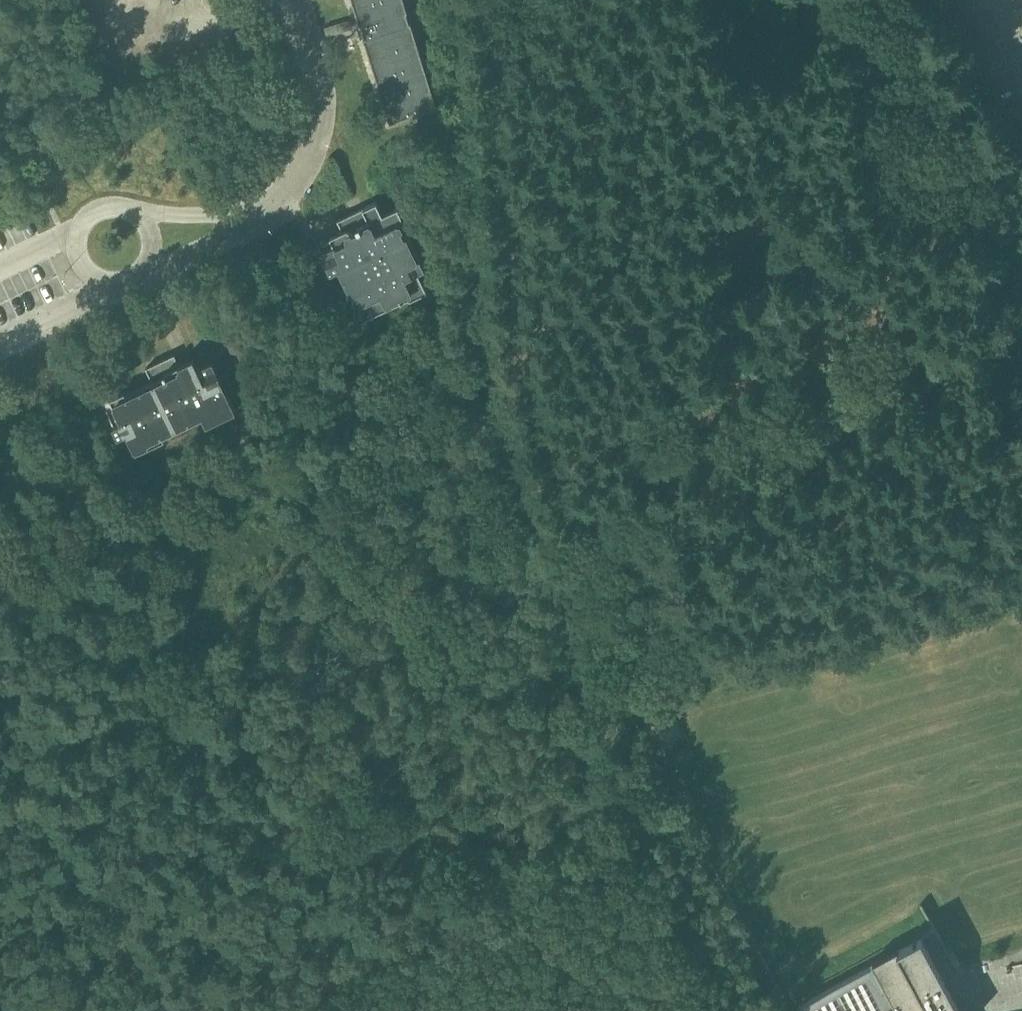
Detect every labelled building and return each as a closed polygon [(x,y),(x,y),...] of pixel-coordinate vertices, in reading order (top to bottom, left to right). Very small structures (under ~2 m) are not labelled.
[(364,37),(390,122),(412,115),(411,113),(415,112),(416,114),(437,107),(404,0),(352,0),(361,26),(363,25),(367,36),(364,37)] [(52,175),(48,166),(33,174),(37,183),(52,175)] [(424,268),(401,221),(404,220),(398,207),(383,214),(377,201),(338,220),(347,239),(334,245),(321,251),(331,272),(337,268),(355,306),(353,307),(360,320),(412,295),(414,297),(428,291),(418,271),(424,268)] [(121,422),(113,426),(118,437),(127,433),(136,453),(165,439),(164,436),(204,417),(207,424),(236,410),(213,361),(198,368),(194,358),(180,365),(175,354),(146,368),(152,381),(126,394),(125,391),(110,398),(121,422)] [(799,1005),(802,1010),(960,1010),(921,939),(799,1005)]
